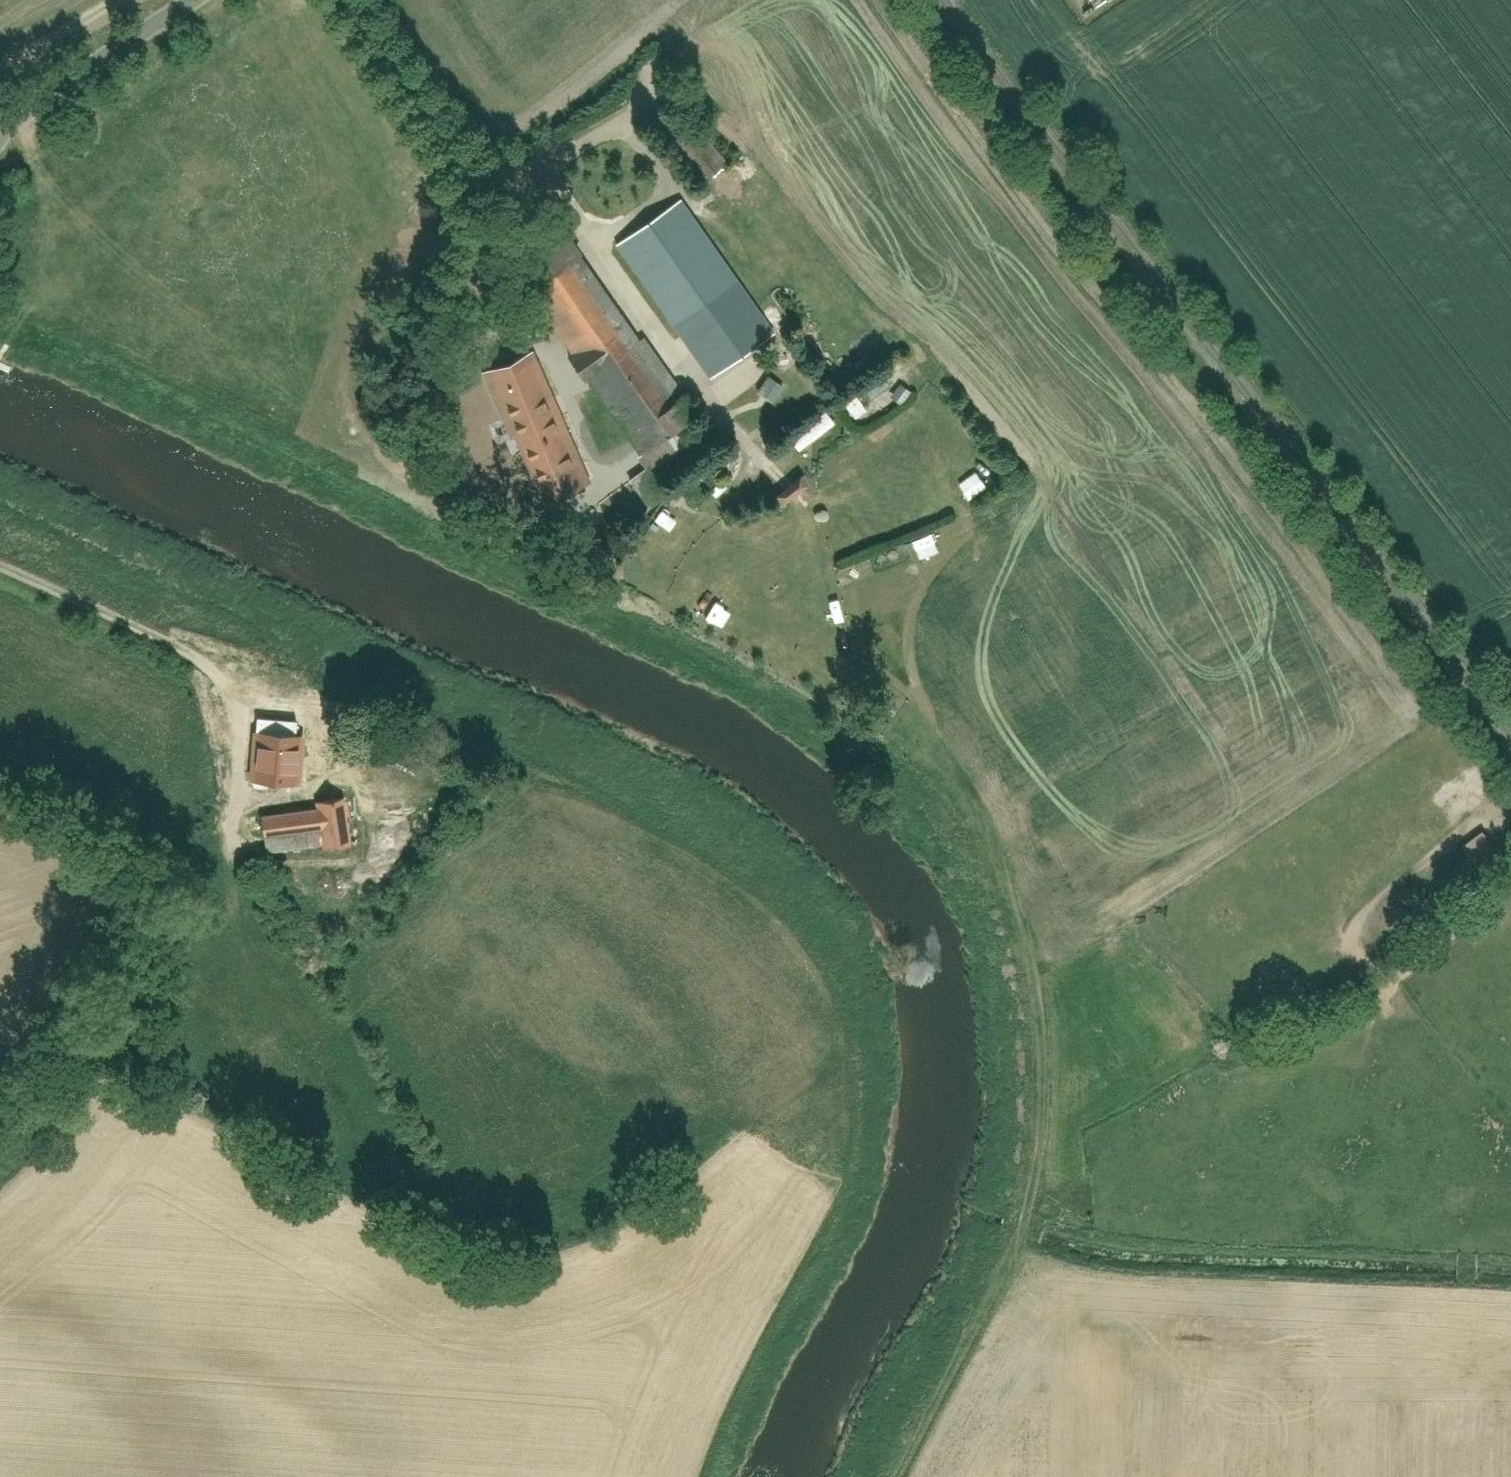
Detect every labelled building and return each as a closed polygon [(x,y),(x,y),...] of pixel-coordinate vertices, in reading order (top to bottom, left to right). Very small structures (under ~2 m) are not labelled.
[(720,152),(668,95),(643,117),(695,174),(720,152)] [(677,197),(613,242),(696,363),(761,319),(677,197)] [(686,417),(570,264),(526,297),(642,451),(686,417)] [(527,344),(479,364),(534,494),(582,474),(527,344)] [(863,414),(902,385),(892,372),(854,401),(863,414)] [(779,398),(788,383),(774,375),(766,391),(779,398)] [(803,445),(841,425),(835,413),(797,433),(803,445)] [(293,687),(256,684),(247,775),(294,780),(299,729),(289,728),(293,687)] [(305,792),(306,802),(249,809),(252,834),(314,827),(316,845),(343,842),(337,788),(305,792)]
